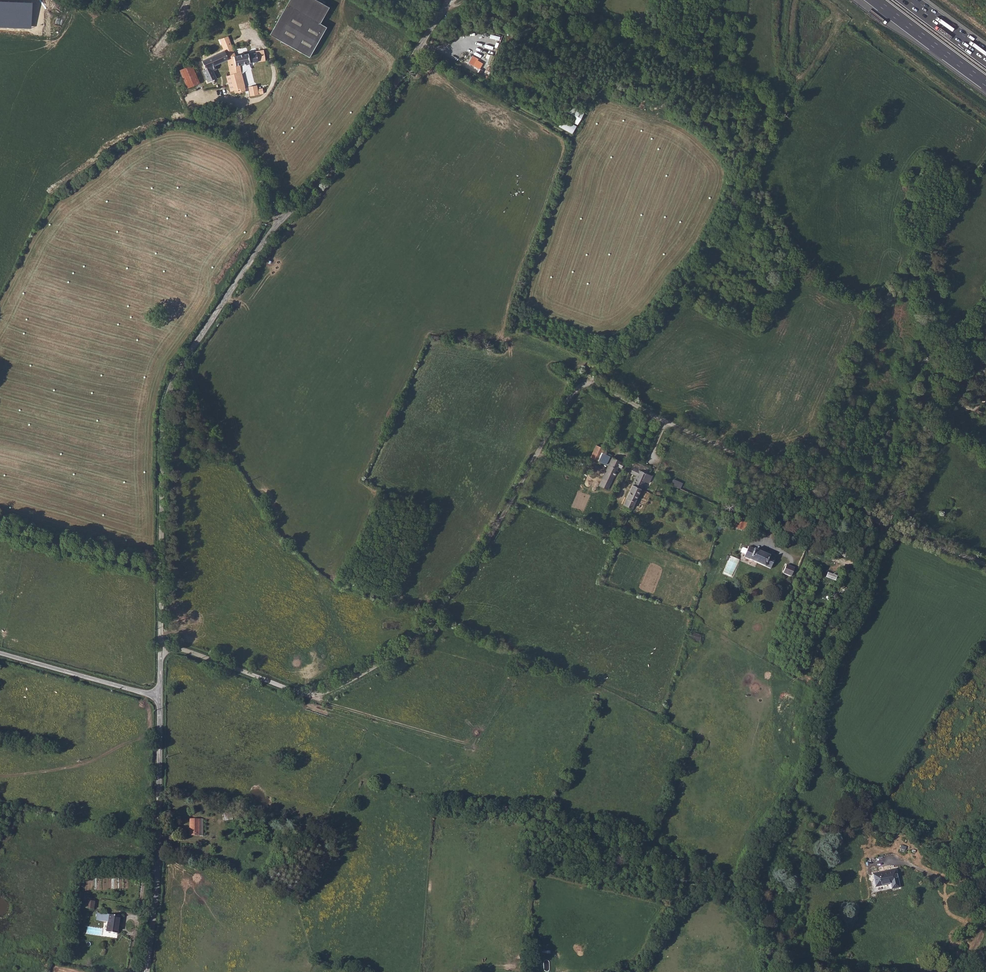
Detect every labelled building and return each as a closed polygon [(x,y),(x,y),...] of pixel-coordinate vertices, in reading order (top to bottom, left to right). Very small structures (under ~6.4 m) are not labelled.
[(270,34),(310,56),(326,27),(320,24),(329,7),(315,0),(289,0),(270,34)] [(209,58),(202,61),(206,70),(203,71),(207,82),(216,79),(213,72),(217,70),(215,65),(227,59),(228,59),(227,58),(224,51),(209,58)] [(264,51),(234,55),(235,66),(240,65),(259,61),(265,61),(265,56),(264,51)] [(487,53),(486,57),(489,58),(487,63),(492,65),(495,55),(487,53)] [(233,74),(241,72),(240,65),(235,66),(234,55),(227,58),(228,59),(227,59),(230,75),(233,74)] [(471,60),(468,64),(480,71),(483,66),(477,62),(476,63),(471,60)] [(192,65),(180,70),(187,87),(199,82),(192,65)] [(241,72),(233,74),(238,89),(244,87),(245,86),(241,72)] [(238,89),(233,74),(230,75),(227,76),(232,90),(238,89)] [(256,85),(249,87),(251,96),(258,94),(257,89),(256,85)] [(187,104),(202,98),(198,91),(184,97),(187,104)] [(562,114),(579,123),(585,112),(568,103),(562,114)] [(564,119),(559,125),(571,134),(576,128),(564,119)] [(925,351),(913,365),(921,371),(933,357),(925,351)] [(595,445),(590,457),(598,460),(601,452),(603,448),(595,445)] [(601,452),(598,460),(606,464),(610,456),(601,452)] [(611,457),(596,489),(605,493),(617,467),(621,469),(623,463),(611,457)] [(628,493),(626,498),(635,502),(647,475),(649,474),(651,469),(634,461),(630,470),(631,473),(636,475),(628,493)] [(674,478),(672,484),(681,488),(683,482),(674,478)] [(590,482),(587,479),(582,486),(587,489),(589,484),(590,482)] [(626,498),(623,505),(632,509),(635,502),(626,498)] [(724,536),(717,554),(722,556),(729,538),(724,536)] [(744,554),(743,557),(750,561),(762,565),(769,569),(773,558),(747,547),(746,550),(744,554)] [(796,568),(788,565),(784,573),(793,576),(796,568)] [(688,637),(699,640),(701,634),(690,630),(688,637)] [(199,818),(190,818),(190,833),(199,834),(199,818)] [(896,869),(873,873),(876,885),(891,883),(892,888),(899,887),(896,869)] [(86,894),(84,902),(92,904),(93,895),(86,894)] [(96,906),(95,914),(105,916),(104,925),(116,928),(119,911),(96,906)]
